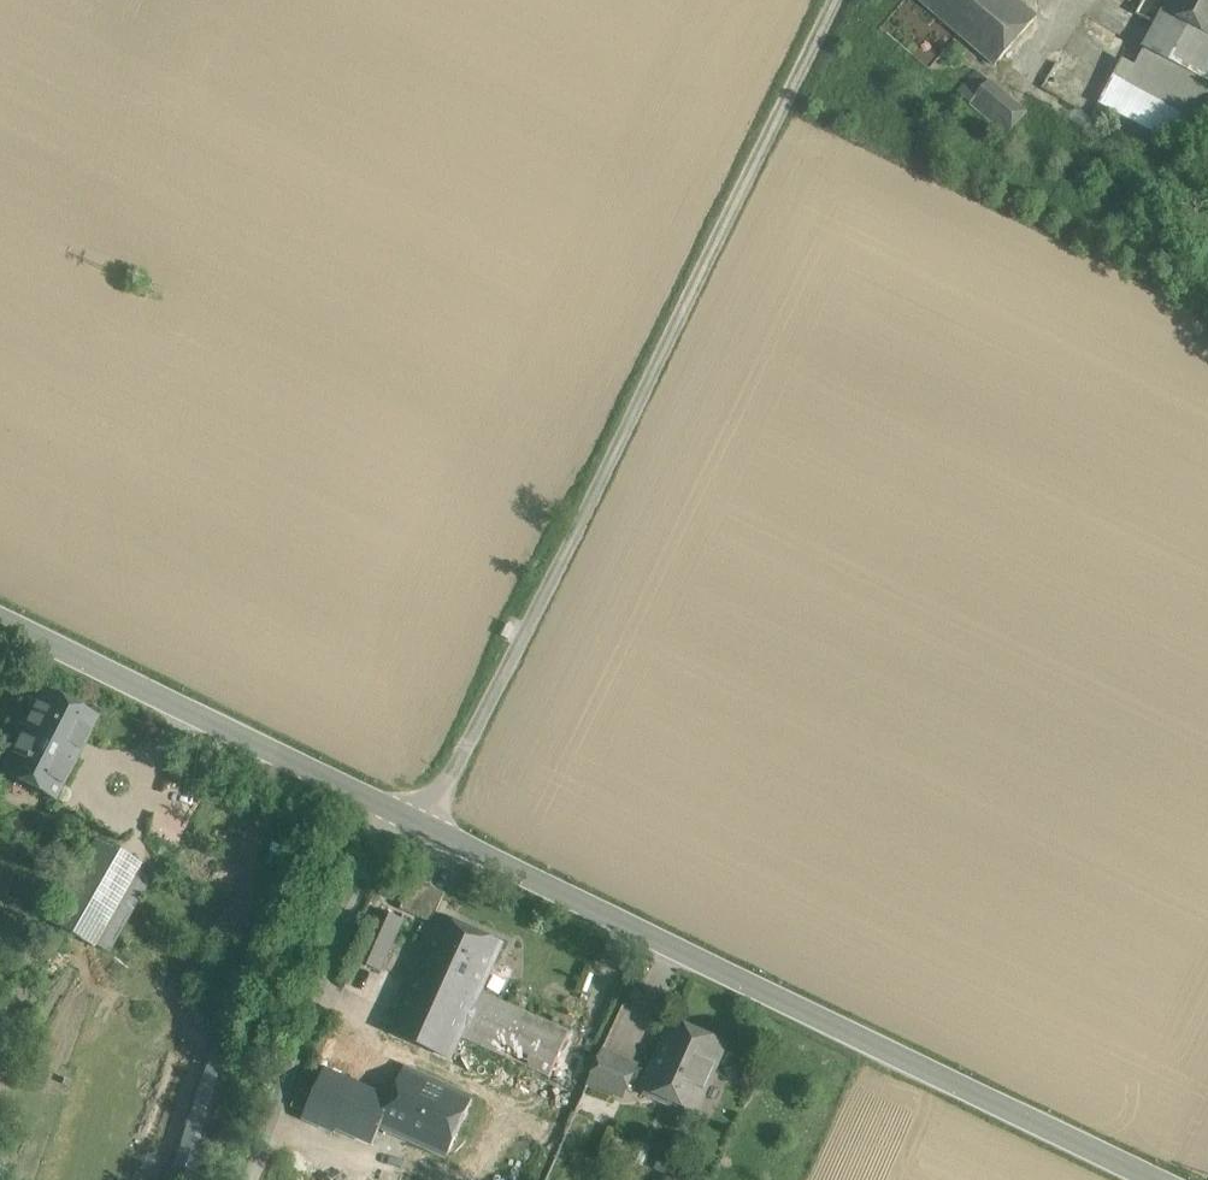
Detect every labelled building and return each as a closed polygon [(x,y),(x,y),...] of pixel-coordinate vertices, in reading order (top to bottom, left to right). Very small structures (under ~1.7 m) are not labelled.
[(946,23),(959,8),(953,3),(955,0),(919,0),(946,23)] [(953,3),(959,8),(946,23),(996,66),(1037,19),(1016,0),(955,0),(953,3)] [(1164,12),(1170,0),(1145,0),(1138,14),(1156,24),(1135,64),(1125,82),(1202,122),(1207,111),(1207,35),(1164,12)] [(1164,12),(1207,35),(1207,0),(1170,0),(1164,12)] [(1202,122),(1125,82),(1135,64),(1123,58),(1099,104),(1188,150),(1202,122)] [(977,70),(959,92),(970,102),(988,80),(977,70)] [(1026,114),(988,80),(970,102),(1007,135),(1026,114)] [(42,688),(0,770),(0,772),(55,800),(98,717),(42,688)] [(97,839),(50,923),(92,946),(140,862),(97,839)] [(443,892),(413,879),(401,906),(430,920),(443,892)] [(378,910),(356,960),(378,970),(400,919),(378,910)] [(499,943),(439,917),(417,967),(477,994),(477,992),(499,943)] [(477,994),(417,967),(394,1018),(384,1015),(378,1027),(448,1058),(477,994)] [(568,1032),(477,992),(477,994),(448,1058),(538,1098),(568,1032)] [(725,1045),(673,1022),(644,1087),(696,1110),(725,1045)] [(637,1067),(603,1052),(590,1081),(624,1096),(637,1067)] [(203,1060),(179,1148),(202,1155),(226,1067),(203,1060)] [(323,1070),(301,1120),(331,1133),(333,1128),(353,1083),(323,1070)] [(469,1099),(402,1070),(389,1099),(378,1124),(445,1153),(456,1128),(469,1099)] [(389,1099),(353,1083),(333,1128),(369,1144),(378,1124),(389,1099)] [(469,1099),(456,1128),(469,1134),(482,1105),(469,1099)] [(445,1153),(378,1124),(369,1144),(436,1173),(443,1158),(445,1153)] [(469,1134),(456,1128),(445,1153),(443,1158),(456,1164),(469,1134)] [(640,1142),(631,1161),(643,1166),(651,1147),(640,1142)]
